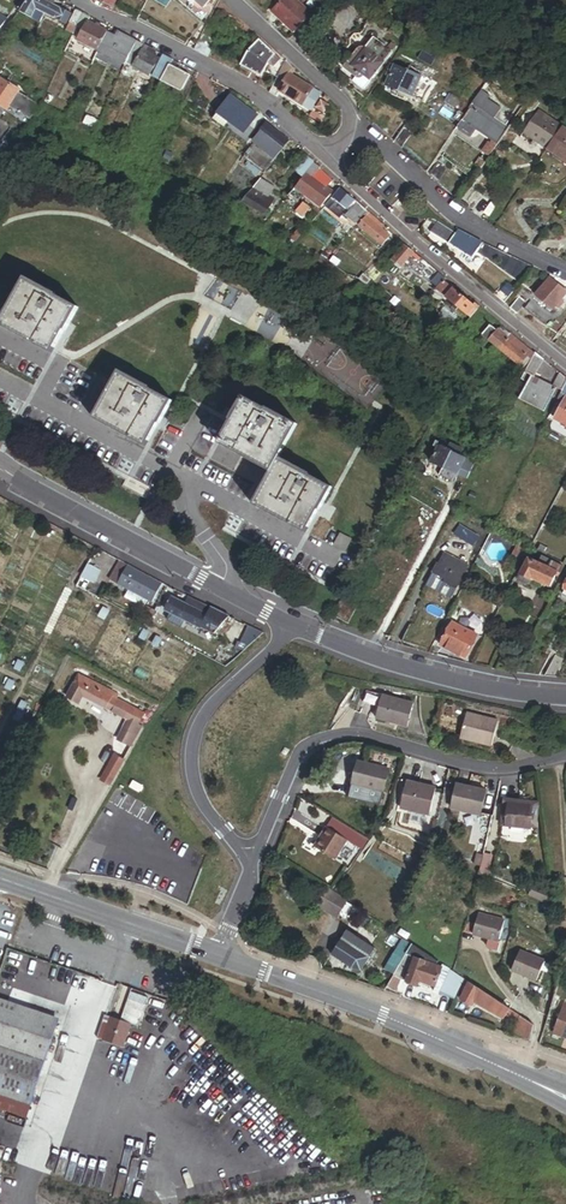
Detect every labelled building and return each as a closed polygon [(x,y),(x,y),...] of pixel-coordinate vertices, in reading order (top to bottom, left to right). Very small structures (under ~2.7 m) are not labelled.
[(44,0),(27,0),(20,11),(40,22),(45,13),(64,25),(70,15),(44,0)] [(116,0),(103,0),(102,4),(112,9),(116,0)] [(306,14),(292,0),(275,0),(265,11),(289,33),(306,14)] [(434,0),(430,0),(428,4),(422,0),(414,0),(428,9),(434,0)] [(76,30),(83,14),(75,10),(66,30),(74,34),(76,30)] [(86,24),(89,17),(83,14),(76,30),(82,33),(86,24)] [(99,51),(107,33),(86,24),(82,33),(78,42),(94,50),(98,52),(99,51)] [(213,39),(216,33),(206,28),(203,34),(213,39)] [(131,52),(136,41),(118,32),(116,37),(107,33),(99,51),(115,59),(112,65),(123,70),(131,52)] [(207,58),(215,40),(213,39),(203,34),(202,33),(194,51),(207,58)] [(275,53),(260,39),(250,49),(260,57),(264,54),(270,59),(275,54),(275,53)] [(382,65),(390,55),(372,40),(363,51),(361,51),(359,52),(356,54),(355,57),(354,57),(343,71),(355,80),(352,84),(363,92),(383,66),(382,65)] [(149,77),(159,59),(154,56),(155,53),(154,52),(152,51),(148,49),(146,52),(140,50),(142,46),(143,45),(136,41),(131,52),(133,53),(128,64),(132,66),(137,55),(139,56),(132,68),(149,77)] [(262,76),(268,64),(270,59),(264,54),(260,57),(250,49),(242,67),(262,76)] [(94,61),(98,52),(94,50),(89,59),(94,61)] [(275,75),(283,61),(275,54),(270,59),(268,64),(270,65),(267,71),(275,75)] [(171,66),(173,61),(164,56),(161,61),(171,66)] [(308,91),(310,86),(289,74),(285,72),(290,64),(284,59),(283,61),(275,75),(281,78),(275,88),(270,86),(267,91),(275,96),(278,91),(308,109),(316,96),(308,91)] [(162,82),(171,66),(161,61),(160,60),(153,77),(162,82)] [(182,92),(190,76),(171,66),(162,82),(182,92)] [(412,98),(420,77),(419,76),(420,73),(416,72),(416,71),(407,67),(406,71),(393,67),(385,88),(412,98)] [(513,96),(519,88),(497,73),(491,81),(513,96)] [(0,77),(0,106),(6,110),(19,89),(0,77)] [(319,92),(310,86),(308,91),(316,96),(319,92)] [(493,119),(499,110),(486,101),(488,97),(480,92),(472,105),(493,119)] [(532,110),(540,97),(532,92),(516,117),(521,121),(529,108),(532,110)] [(52,103),(55,97),(48,95),(46,99),(47,100),(46,103),(49,105),(51,102),(52,103)] [(243,131),(255,113),(227,95),(211,120),(227,130),(231,123),(243,131)] [(33,111),(39,104),(33,100),(26,103),(25,105),(33,111)] [(493,119),(472,105),(469,110),(471,111),(505,134),(508,129),(493,119)] [(547,146),(562,124),(537,107),(522,130),(547,146)] [(505,134),(471,111),(457,131),(469,139),(474,130),(491,141),(489,145),(487,143),(481,153),(489,158),(505,134)] [(100,122),(88,116),(83,124),(96,130),(100,122)] [(562,124),(547,146),(565,159),(565,127),(562,124)] [(10,147),(22,131),(14,125),(3,141),(3,142),(10,147)] [(288,142),(267,125),(253,142),(274,159),(288,142)] [(402,149),(413,133),(404,127),(394,142),(402,149)] [(10,147),(3,142),(0,146),(0,161),(10,147)] [(307,173),(314,165),(315,164),(308,158),(296,172),(303,178),(306,174),(307,173)] [(437,182),(448,167),(438,161),(429,175),(437,182)] [(312,176),(320,171),(314,165),(307,173),(312,176)] [(331,195),(306,174),(303,178),(296,186),(321,207),(331,195)] [(390,189),(377,177),(369,186),(382,198),(390,189)] [(269,198),(275,187),(261,179),(242,201),(249,206),(254,196),(271,205),(272,203),(276,205),(278,202),(269,198)] [(402,199),(390,189),(382,198),(393,208),(402,199)] [(355,201),(342,190),(334,198),(338,201),(347,209),(355,201)] [(271,205),(254,196),(249,206),(266,215),(271,205)] [(334,207),(338,201),(334,198),(329,203),(334,207)] [(364,217),(368,213),(356,203),(345,216),(356,226),(364,217)] [(304,205),(297,216),(304,220),(310,209),(304,205)] [(390,239),(373,225),(376,221),(368,213),(364,217),(366,219),(359,228),(382,248),(390,239)] [(539,237),(548,224),(540,218),(531,232),(539,237)] [(473,262),(483,246),(477,243),(471,241),(458,233),(456,236),(432,221),(430,224),(436,228),(431,235),(449,247),(473,262)] [(401,269),(413,254),(404,247),(392,262),(401,269)] [(324,265),(328,257),(323,253),(318,262),(324,265)] [(333,264),(338,258),(333,253),(328,260),(333,264)] [(65,329),(78,305),(53,292),(54,290),(27,275),(0,324),(51,351),(63,328),(65,329)] [(371,281),(363,275),(360,280),(367,286),(371,281)] [(549,280),(535,297),(553,311),(554,310),(561,301),(565,294),(565,292),(549,280)] [(445,298),(452,288),(443,281),(436,290),(445,298)] [(504,305),(516,291),(505,282),(494,296),(504,305)] [(473,305),(453,289),(446,298),(471,319),(480,307),(475,303),(473,305)] [(518,315),(528,302),(520,297),(511,309),(518,315)] [(558,313),(565,304),(561,301),(554,310),(558,313)] [(479,325),(483,319),(478,315),(474,321),(479,325)] [(533,356),(508,336),(506,338),(496,330),(489,323),(480,334),(497,349),(497,350),(519,367),(525,358),(530,362),(533,356)] [(508,336),(498,327),(496,330),(506,338),(508,336)] [(534,378),(545,361),(534,353),(533,356),(530,362),(525,372),(530,376),(534,378)] [(351,364),(350,385),(363,386),(364,364),(351,364)] [(147,445),(159,422),(161,423),(173,401),(146,387),(147,385),(119,371),(102,403),(94,417),(147,445)] [(565,384),(565,379),(560,374),(554,388),(556,389),(562,392),(565,384)] [(544,411),(556,389),(554,388),(534,378),(530,376),(518,398),(544,411)] [(562,397),(565,398),(555,420),(565,426),(565,389),(562,397)] [(319,510),(331,486),(278,458),(297,423),(266,407),(266,408),(243,396),(230,419),(232,420),(220,442),(271,469),(253,504),(305,532),(317,509),(319,510)] [(465,459),(458,456),(451,453),(453,449),(448,447),(450,443),(441,439),(430,462),(443,467),(455,473),(458,474),(465,459)] [(458,456),(462,447),(450,442),(450,443),(448,447),(453,449),(451,453),(458,456)] [(451,480),(455,473),(443,467),(439,475),(451,480)] [(520,561),(528,545),(519,541),(511,557),(520,561)] [(539,545),(536,550),(565,565),(565,559),(539,545)] [(456,587),(468,565),(445,553),(433,571),(445,577),(443,581),(456,587)] [(553,578),(555,575),(546,571),(533,565),(535,561),(527,558),(519,576),(529,581),(530,580),(532,580),(548,588),(553,578)] [(152,602),(161,583),(119,560),(109,579),(152,602)] [(88,574),(92,565),(86,563),(82,572),(88,574)] [(557,580),(562,570),(550,564),(546,571),(555,575),(553,578),(557,580)] [(530,580),(529,581),(519,576),(517,575),(516,577),(518,583),(525,586),(529,585),(532,580),(530,580)] [(94,593),(97,587),(79,578),(76,584),(94,593)] [(213,634),(229,615),(211,606),(207,615),(206,614),(184,603),(171,596),(164,608),(173,613),(183,618),(213,634)] [(209,608),(187,597),(184,603),(206,614),(209,608)] [(148,622),(154,611),(140,603),(134,614),(148,622)] [(105,618),(109,612),(102,608),(99,615),(105,618)] [(180,623),(183,618),(173,613),(170,618),(180,623)] [(468,629),(471,624),(462,620),(460,624),(468,629)] [(468,656),(478,633),(468,629),(460,624),(453,621),(442,643),(468,656)] [(145,640),(149,633),(142,630),(139,636),(145,640)] [(158,647),(161,640),(155,636),(151,643),(158,647)] [(20,669),(23,663),(17,660),(14,666),(20,669)] [(553,690),(563,671),(565,667),(552,661),(538,688),(553,690)] [(563,671),(553,690),(565,691),(565,672),(563,671)] [(143,711),(116,697),(118,694),(77,673),(64,697),(76,703),(80,696),(126,719),(116,738),(129,745),(139,726),(137,724),(143,711)] [(11,689),(14,682),(7,679),(4,686),(11,689)] [(405,725),(412,701),(380,693),(374,716),(405,725)] [(23,710),(26,704),(20,701),(17,707),(23,710)] [(19,721),(23,714),(16,711),(13,718),(19,721)] [(490,744),(496,719),(465,711),(459,736),(490,744)] [(108,783),(117,765),(109,760),(99,779),(108,783)] [(379,806),(388,770),(356,762),(347,797),(379,806)] [(532,828),(538,806),(541,808),(537,773),(522,774),(521,789),(526,789),(525,798),(505,793),(498,819),(532,828)] [(428,817),(435,787),(406,780),(398,810),(410,813),(408,822),(424,826),(427,816),(428,817)] [(477,815),(483,792),(453,784),(447,807),(477,815)] [(334,860),(346,840),(325,827),(313,847),(334,860)] [(478,866),(481,855),(474,853),(471,864),(478,866)] [(543,897),(544,887),(528,885),(526,894),(543,897)] [(355,908),(323,888),(313,905),(329,915),(331,912),(347,922),(355,908)] [(348,902),(351,896),(344,892),(341,897),(348,902)] [(497,942),(500,931),(503,921),(476,914),(470,935),(487,939),(484,948),(496,951),(498,942),(497,942)] [(373,950),(345,931),(330,955),(349,968),(359,972),(373,950)] [(392,975),(409,945),(402,940),(383,969),(392,975)] [(463,980),(442,966),(442,967),(436,965),(437,962),(410,945),(391,977),(385,988),(392,991),(399,980),(426,989),(428,986),(433,988),(434,990),(454,1001),(458,993),(463,980)] [(535,982),(543,962),(518,951),(509,971),(535,982)] [(465,995),(471,985),(463,980),(458,993),(465,995)] [(507,1010),(471,985),(465,995),(462,1002),(473,1008),(475,1005),(502,1019),(503,1017),(507,1010)] [(136,1031),(147,999),(129,993),(118,1025),(126,1027),(136,1031)] [(55,1022),(0,1003),(0,1063),(37,1075),(55,1022)] [(562,1004),(552,1032),(565,1037),(565,1005),(562,1004)] [(516,1024),(518,1017),(507,1010),(503,1017),(516,1024)] [(529,1043),(533,1026),(518,1017),(516,1024),(512,1036),(529,1043)] [(118,1025),(100,1018),(93,1039),(119,1048),(126,1027),(118,1025)] [(37,1075),(0,1063),(0,1097),(26,1106),(37,1075)] [(0,1097),(0,1109),(22,1117),(26,1106),(0,1097)]
